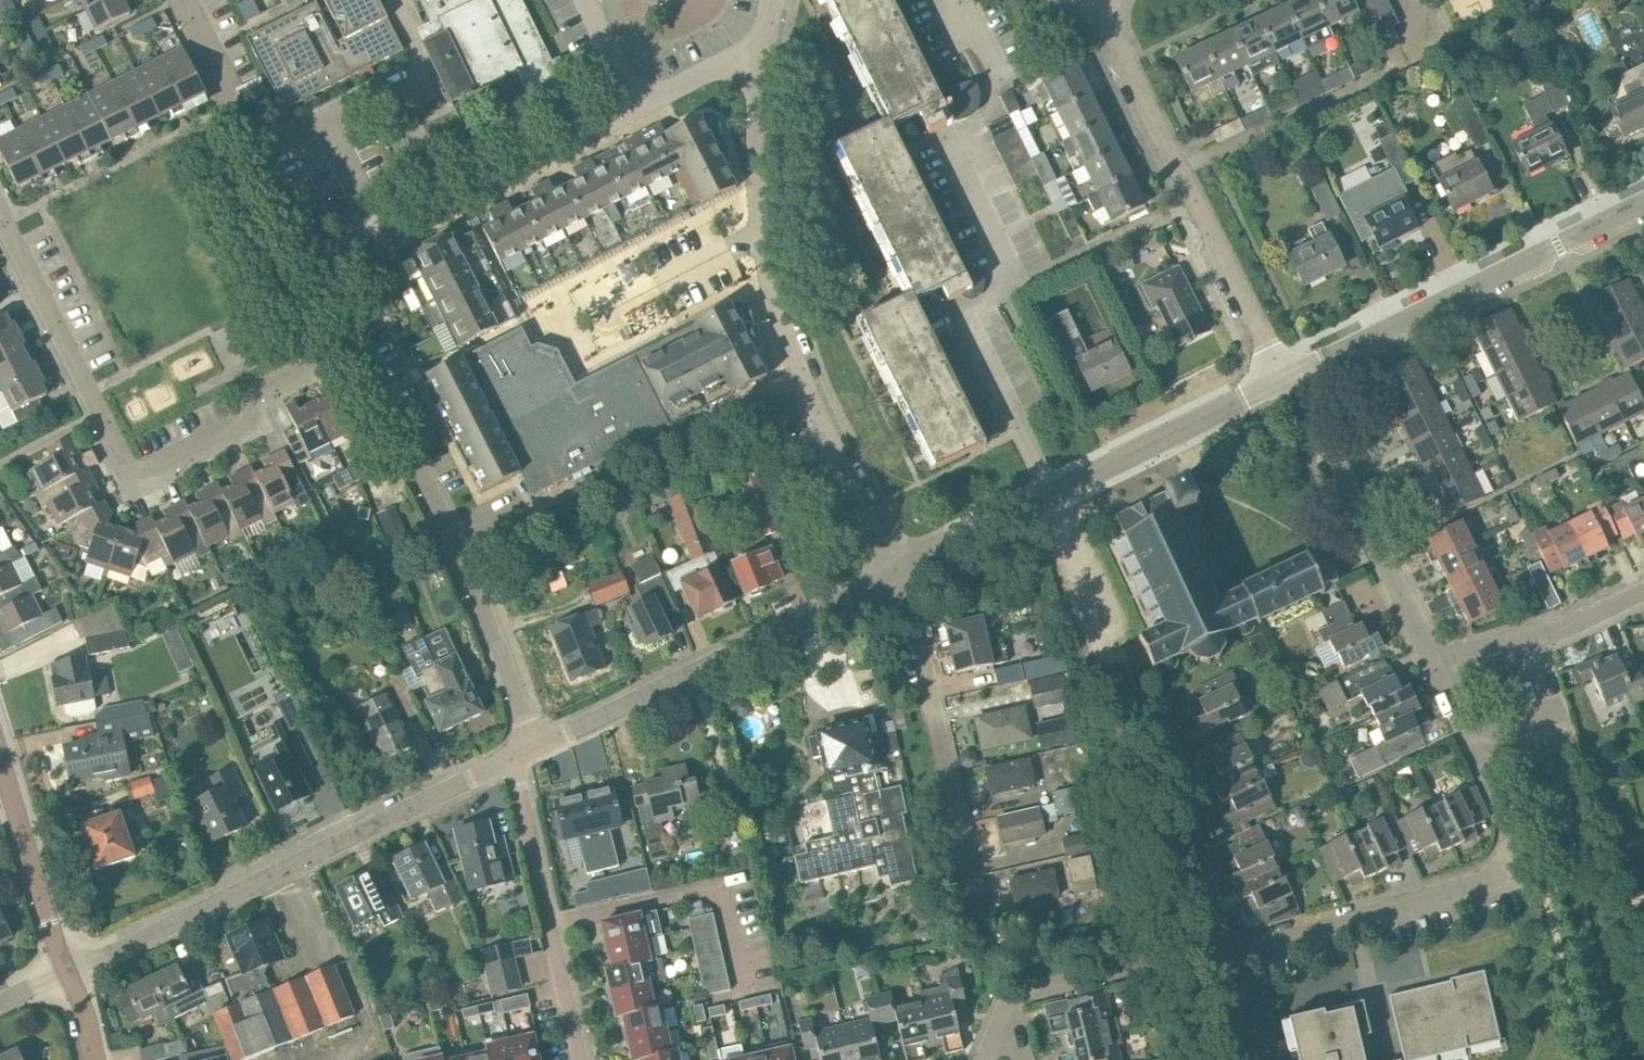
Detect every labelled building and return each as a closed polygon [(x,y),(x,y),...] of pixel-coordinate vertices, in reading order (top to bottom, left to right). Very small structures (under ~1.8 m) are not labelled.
[(18,12),(11,0),(9,0),(2,4),(9,17),(18,13),(18,12)] [(107,0),(81,0),(86,11),(107,0)] [(130,14),(123,0),(107,0),(86,11),(96,31),(130,14)] [(354,75),(371,66),(371,65),(377,62),(377,63),(404,49),(379,0),(320,0),(247,37),(273,89),(275,88),(278,95),(277,95),(284,110),(303,100),(302,99),(309,95),(310,97),(354,75)] [(522,0),(420,0),(432,23),(417,30),(452,102),(517,71),(504,46),(537,30),(522,0)] [(893,0),(830,0),(890,120),(893,127),(943,102),(893,0)] [(1331,26),(1318,0),(1301,0),(1288,6),(1308,49),(1335,36),(1330,27),(1331,26)] [(1358,13),(1352,0),(1318,0),(1331,26),(1358,13)] [(1384,0),(1360,0),(1364,10),(1384,0)] [(1393,10),(1388,0),(1384,0),(1364,10),(1370,22),(1393,10)] [(9,17),(2,4),(0,4),(0,22),(9,17)] [(1307,49),(1308,49),(1288,6),(1273,13),(1273,12),(1259,18),(1276,53),(1303,40),(1307,49)] [(1370,22),(1376,35),(1400,24),(1393,10),(1370,22)] [(141,23),(145,31),(157,26),(153,17),(141,23)] [(36,36),(46,31),(39,18),(29,22),(36,36)] [(1246,26),(1232,33),(1248,66),(1252,75),(1280,62),(1276,53),(1259,18),(1245,25),(1246,26)] [(134,37),(145,31),(141,23),(130,29),(134,37)] [(21,44),(31,39),(24,25),(14,30),(21,44)] [(1376,36),(1381,46),(1398,38),(1394,27),(1376,36)] [(544,53),(547,51),(537,30),(504,46),(517,71),(534,107),(574,87),(560,58),(549,63),(544,53)] [(49,62),(59,57),(46,31),(36,36),(49,62)] [(1234,72),(1248,66),(1232,33),(1218,39),(1218,38),(1205,44),(1226,91),(1240,85),(1234,72)] [(96,50),(108,44),(103,35),(92,40),(96,50)] [(28,58),(37,53),(38,52),(31,39),(21,44),(28,58)] [(84,56),(96,50),(92,40),(79,46),(84,56)] [(1213,98),(1226,91),(1205,44),(1190,51),(1191,52),(1178,59),(1177,58),(1176,58),(1192,92),(1207,85),(1213,98)] [(194,99),(207,93),(183,47),(159,59),(186,111),(197,105),(194,99)] [(1350,66),(1355,78),(1383,65),(1377,53),(1357,63),(1350,66)] [(174,117),(186,111),(159,59),(136,71),(159,117),(170,111),(174,117)] [(1610,109),(1624,138),(1643,128),(1643,130),(1643,65),(1628,72),(1622,62),(1610,68),(1616,80),(1621,77),(1631,99),(1610,109)] [(64,74),(60,65),(59,64),(48,70),(53,80),(64,74)] [(1058,112),(1091,96),(1084,82),(1085,81),(1078,67),(1036,88),(1043,102),(1051,98),(1058,112)] [(40,86),(53,80),(48,70),(36,76),(40,86)] [(148,123),(159,117),(136,71),(113,82),(139,135),(151,129),(148,123)] [(1340,71),(1322,80),(1328,91),(1346,83),(1340,71)] [(1552,112),(1569,106),(1568,104),(1572,103),(1563,80),(1559,81),(1555,71),(1538,77),(1552,112)] [(1300,104),(1328,91),(1322,80),(1298,92),(1295,93),(1300,104)] [(127,141),(139,135),(113,82),(89,94),(112,140),(124,135),(127,141)] [(18,99),(13,88),(1,94),(6,103),(7,105),(18,99)] [(496,91),(486,96),(492,107),(502,103),(496,91)] [(1029,126),(1012,91),(1001,96),(1010,116),(1018,131),(1029,126)] [(1272,118),(1300,104),(1295,93),(1267,106),(1272,118)] [(101,146),(112,140),(89,94),(66,106),(92,158),(104,152),(101,146)] [(1468,95),(1453,103),(1470,137),(1476,150),(1491,143),(1485,129),(1468,95)] [(1071,139),(1105,122),(1099,108),(1097,109),(1091,96),(1058,112),(1071,139)] [(80,164),(92,158),(66,106),(42,118),(65,164),(77,158),(80,164)] [(1527,175),(1566,155),(1545,114),(1531,121),(1537,132),(1512,144),(1527,175)] [(729,158),(721,125),(720,123),(719,121),(717,119),(715,118),(712,117),(710,116),(707,116),(705,116),(702,116),(700,117),(673,131),(674,132),(667,136),(702,205),(736,188),(725,165),(726,164),(727,163),(728,162),(728,161),(729,160),(729,159),(729,158)] [(994,142),(1018,131),(1010,116),(987,127),(994,142)] [(54,170),(65,164),(42,118),(19,129),(45,182),(57,176),(54,170)] [(1217,144),(1245,131),(1239,119),(1212,132),(1217,144)] [(916,301),(943,287),(949,301),(972,289),(975,296),(977,296),(967,275),(893,127),(890,120),(839,145),(913,294),(916,301)] [(1084,166),(1118,150),(1111,136),(1112,136),(1105,122),(1071,139),(1062,143),(1068,157),(1077,152),(1084,166)] [(1393,169),(1340,195),(1363,241),(1373,236),(1380,248),(1418,229),(1404,200),(1410,200),(1404,186),(1418,179),(1396,133),(1394,135),(1387,122),(1375,128),(1382,140),(1380,141),(1393,169)] [(661,124),(631,140),(622,144),(658,215),(662,224),(671,220),(702,205),(667,136),(661,124)] [(1031,158),(1042,153),(1029,126),(1018,131),(1024,144),(1031,158)] [(45,182),(19,129),(0,139),(0,151),(18,188),(30,182),(33,188),(45,182)] [(1024,144),(1018,131),(994,142),(1001,155),(1024,144)] [(615,237),(641,223),(658,215),(622,144),(605,153),(580,166),(573,169),(579,180),(566,187),(596,246),(615,237)] [(1031,159),(1031,158),(1024,144),(1001,155),(1008,170),(1031,159)] [(1088,199),(1132,177),(1125,163),(1124,164),(1118,150),(1084,166),(1098,193),(1088,198),(1088,199)] [(1478,162),(1477,162),(1471,151),(1457,157),(1455,153),(1431,164),(1454,211),(1492,192),(1478,162)] [(1016,186),(1039,174),(1031,159),(1008,170),(1016,186)] [(1104,207),(1112,221),(1146,205),(1145,204),(1144,204),(1138,191),(1139,190),(1132,177),(1088,199),(1094,212),(1104,207)] [(1070,207),(1055,180),(1045,186),(1058,213),(1070,207)] [(550,181),(540,187),(576,257),(596,246),(566,187),(556,192),(550,181)] [(1326,182),(1311,189),(1327,222),(1342,214),(1329,186),(1326,182)] [(538,202),(525,208),(555,267),(576,257),(540,187),(532,191),(538,202)] [(508,203),(499,208),(535,278),(555,267),(525,208),(514,214),(508,203)] [(1083,235),(1074,215),(1070,207),(1058,213),(1071,241),(1083,235)] [(496,223),(483,229),(514,289),(535,278),(499,208),(490,212),(496,223)] [(1305,285),(1344,266),(1323,223),(1308,230),(1315,244),(1290,256),(1305,285)] [(399,262),(399,263),(410,286),(422,308),(415,312),(415,313),(427,307),(441,335),(410,350),(419,368),(506,324),(510,322),(516,319),(509,305),(505,296),(473,233),(455,243),(451,236),(399,262)] [(1160,304),(1179,345),(1186,342),(1187,344),(1192,342),(1190,340),(1209,330),(1177,267),(1143,285),(1154,307),(1160,304)] [(1603,321),(1641,302),(1629,279),(1591,297),(1603,321)] [(987,444),(916,301),(913,294),(862,319),(936,469),(987,444)] [(1643,330),(1643,308),(1641,302),(1603,321),(1615,345),(1643,330)] [(759,346),(752,313),(751,311),(749,309),(747,307),(745,306),(743,305),(740,304),(738,304),(735,304),(733,305),(731,306),(698,322),(734,393),(767,376),(755,353),(756,352),(757,352),(758,351),(759,349),(759,348),(759,347),(759,346)] [(1484,351),(1522,332),(1511,308),(1473,327),(1484,351)] [(1091,392),(1132,372),(1117,339),(1089,353),(1067,309),(1048,320),(1082,388),(1088,385),(1091,392)] [(20,333),(14,322),(11,324),(7,315),(0,318),(0,343),(20,333)] [(733,394),(734,393),(698,322),(665,339),(701,409),(732,393),(733,394)] [(472,378),(532,347),(522,328),(462,359),(472,378)] [(1643,359),(1643,330),(1615,345),(1626,368),(1643,359)] [(1496,374),(1534,355),(1522,332),(1484,351),(1496,374)] [(27,355),(22,346),(26,344),(20,333),(0,343),(0,368),(27,355)] [(1458,347),(1453,336),(1446,340),(1451,350),(1458,347)] [(670,425),(701,409),(665,339),(634,355),(670,425)] [(1440,356),(1446,353),(1447,352),(1442,342),(1435,346),(1440,356)] [(539,344),(532,347),(472,378),(521,474),(522,473),(533,494),(611,455),(576,385),(558,351),(539,344)] [(40,373),(34,362),(31,363),(27,355),(0,368),(0,386),(3,392),(40,373)] [(670,425),(634,355),(596,375),(631,444),(670,425)] [(1388,398),(1426,379),(1415,355),(1377,374),(1388,398)] [(1508,398),(1546,379),(1534,355),(1496,374),(1508,398)] [(481,494),(521,474),(472,378),(462,359),(422,379),(481,494)] [(1477,384),(1484,380),(1479,370),(1472,374),(1477,384)] [(44,410),(39,399),(47,395),(42,386),(46,384),(40,373),(3,392),(18,423),(44,410)] [(1643,413),(1643,402),(1630,373),(1606,384),(1625,422),(1643,413)] [(1469,388),(1477,384),(1472,374),(1464,378),(1469,388)] [(631,444),(596,375),(576,385),(611,455),(631,444)] [(1400,421),(1438,402),(1426,379),(1388,398),(1400,421)] [(1557,403),(1552,391),(1546,379),(1508,398),(1519,420),(1557,403)] [(1457,394),(1465,390),(1460,380),(1452,384),(1457,394)] [(1474,398),(1482,394),(1477,384),(1469,388),(1474,398)] [(1601,434),(1625,422),(1606,384),(1582,396),(1601,434)] [(354,436),(367,430),(351,399),(339,405),(329,385),(319,390),(323,398),(312,404),(331,442),(351,432),(354,436)] [(1462,404),(1470,400),(1465,390),(1457,394),(1462,404)] [(1577,445),(1601,434),(1582,396),(1559,408),(1577,445)] [(331,442),(312,404),(300,410),(296,402),(286,407),(296,426),(284,433),(299,464),(313,457),(310,452),(331,442)] [(1412,445),(1450,426),(1438,402),(1400,421),(1412,445)] [(759,418),(767,414),(762,404),(754,408),(759,418)] [(1480,411),(1485,421),(1494,417),(1488,407),(1480,411)] [(751,422),(759,418),(754,408),(746,412),(751,422)] [(744,426),(751,422),(746,412),(739,416),(744,426)] [(736,430),(744,426),(739,416),(731,420),(736,430)] [(728,434),(736,430),(731,420),(723,424),(728,434)] [(1491,435),(1500,431),(1495,421),(1486,425),(1491,435)] [(720,438),(728,434),(723,424),(715,428),(720,438)] [(1423,468),(1462,449),(1450,426),(1412,445),(1423,468)] [(1480,441),(1488,436),(1483,427),(1475,431),(1480,441)] [(715,428),(709,432),(713,441),(720,438),(715,428)] [(702,435),(707,445),(713,441),(709,432),(702,435)] [(1484,450),(1493,446),(1488,436),(1480,441),(1484,450)] [(37,482),(25,488),(30,498),(36,495),(80,473),(74,460),(82,456),(77,447),(72,437),(48,449),(53,459),(31,470),(37,482)] [(366,443),(371,454),(382,449),(377,438),(366,443)] [(1606,443),(1595,448),(1598,454),(1602,462),(1602,463),(1612,458),(1608,449),(1606,443)] [(1623,453),(1622,452),(1618,444),(1608,449),(1612,458),(1623,453)] [(1435,492),(1474,473),(1462,449),(1423,468),(1435,492)] [(1642,458),(1638,449),(1623,456),(1628,465),(1642,458)] [(297,509),(311,502),(285,450),(263,461),(267,469),(256,475),(252,467),(251,467),(278,519),(275,513),(294,503),(297,509)] [(1617,471),(1628,465),(1623,456),(1612,461),(1617,471)] [(343,472),(333,477),(339,490),(351,484),(369,475),(362,462),(343,472)] [(661,475),(670,499),(692,491),(683,466),(661,475)] [(264,526),(278,519),(251,467),(230,478),(234,486),(223,491),(219,483),(218,484),(244,536),(245,535),(242,529),(261,520),(264,526)] [(58,525),(105,501),(104,501),(96,505),(91,494),(99,490),(88,469),(80,473),(36,495),(43,508),(49,505),(58,525)] [(1560,478),(1556,469),(1555,469),(1544,474),(1549,484),(1560,478)] [(1447,516),(1485,496),(1474,473),(1435,492),(1447,516)] [(1498,477),(1503,487),(1512,483),(1506,473),(1498,477)] [(1538,489),(1549,484),(1544,474),(1534,479),(1538,489)] [(614,476),(589,489),(593,497),(594,498),(619,486),(614,476)] [(231,542),(244,536),(218,484),(197,494),(201,503),(190,508),(186,500),(185,500),(211,552),(212,552),(209,546),(228,536),(231,542)] [(1304,556),(1305,558),(1295,563),(1294,561),(1292,562),(1293,564),(1282,569),(1281,567),(1279,568),(1280,571),(1270,575),(1269,572),(1266,573),(1267,576),(1257,580),(1256,578),(1254,579),(1255,583),(1245,586),(1244,584),(1241,585),(1243,590),(1228,597),(1220,581),(1223,580),(1222,578),(1221,578),(1221,577),(1222,576),(1216,563),(1214,564),(1214,563),(1215,562),(1214,560),(1211,561),(1203,546),(1206,544),(1205,542),(1205,543),(1204,542),(1206,541),(1199,527),(1198,528),(1197,527),(1198,527),(1197,525),(1194,526),(1187,511),(1197,506),(1187,484),(1150,501),(1150,500),(1132,509),(1116,517),(1125,537),(1112,543),(1113,545),(1116,544),(1123,559),(1120,560),(1121,563),(1122,562),(1123,563),(1121,564),(1127,578),(1129,577),(1129,578),(1130,581),(1133,579),(1140,594),(1137,596),(1138,598),(1139,598),(1139,599),(1137,599),(1144,613),(1146,613),(1145,614),(1146,616),(1149,615),(1157,630),(1140,638),(1154,668),(1159,666),(1163,670),(1169,671),(1175,668),(1177,663),(1177,658),(1189,651),(1192,655),(1196,658),(1194,662),(1197,664),(1199,660),(1201,661),(1203,661),(1206,661),(1207,665),(1211,665),(1210,661),(1212,660),(1215,659),(1216,658),(1219,661),(1222,659),(1219,655),(1220,654),(1222,652),(1223,650),(1223,648),(1227,649),(1228,645),(1224,644),(1224,642),(1224,640),(1223,639),(1222,635),(1235,629),(1237,631),(1239,633),(1240,634),(1242,634),(1244,635),(1247,634),(1248,634),(1250,632),(1251,630),(1252,630),(1253,628),(1253,626),(1253,623),(1252,621),(1256,619),(1259,624),(1262,623),(1261,621),(1271,616),(1272,618),(1274,617),(1273,614),(1283,609),(1285,612),(1287,611),(1286,609),(1296,604),(1297,606),(1299,605),(1298,603),(1309,598),(1310,600),(1312,599),(1311,597),(1321,592),(1322,594),(1325,593),(1323,589),(1338,581),(1325,552),(1309,559),(1307,554),(1304,556)] [(580,494),(584,502),(593,497),(589,489),(580,494)] [(755,517),(757,516),(765,536),(778,531),(761,490),(747,496),(755,517)] [(670,499),(693,561),(715,552),(692,491),(670,499)] [(575,507),(584,502),(580,494),(570,498),(575,507)] [(623,501),(628,515),(639,511),(634,497),(623,501)] [(565,511),(575,507),(570,498),(561,503),(565,511)] [(1625,508),(1623,503),(1609,510),(1623,539),(1634,533),(1640,544),(1643,542),(1643,499),(1625,508)] [(198,559),(211,552),(185,500),(163,511),(168,519),(157,525),(152,517),(175,563),(195,553),(198,559)] [(1605,541),(1618,534),(1601,500),(1585,507),(1588,514),(1569,524),(1590,565),(1601,559),(1598,553),(1608,547),(1605,541)] [(108,569),(122,529),(109,525),(112,516),(105,501),(58,525),(59,525),(68,521),(80,545),(90,549),(86,562),(108,569)] [(556,516),(565,511),(561,503),(552,508),(556,516)] [(377,514),(388,541),(407,533),(395,506),(377,514)] [(358,517),(369,517),(369,507),(358,507),(358,517)] [(547,521),(556,516),(552,508),(542,513),(547,521)] [(1520,520),(1520,519),(1514,509),(1505,513),(1510,525),(1520,520)] [(174,563),(175,563),(152,517),(137,524),(134,533),(122,529),(108,569),(131,577),(136,564),(145,567),(162,558),(166,568),(174,563)] [(1432,563),(1472,543),(1462,521),(1427,538),(1433,549),(1426,552),(1432,563)] [(1579,570),(1590,565),(1569,524),(1549,534),(1546,526),(1531,534),(1551,573),(1564,566),(1565,569),(1576,564),(1579,570)] [(13,547),(3,527),(2,528),(1,527),(0,528),(0,569),(25,557),(25,556),(22,558),(15,546),(13,547)] [(1533,538),(1528,529),(1519,533),(1524,543),(1533,538)] [(1533,538),(1524,543),(1530,555),(1539,551),(1533,538)] [(287,539),(274,546),(280,558),(293,551),(292,549),(287,539)] [(34,542),(23,549),(27,556),(39,549),(39,548),(35,542),(34,542)] [(1448,581),(1483,564),(1472,543),(1432,563),(1437,574),(1443,571),(1448,581)] [(734,564),(747,595),(750,594),(753,596),(762,593),(762,589),(772,585),(771,583),(783,578),(770,548),(734,564)] [(736,604),(721,572),(723,571),(715,553),(677,570),(685,588),(699,618),(714,610),(714,611),(720,608),(723,610),(736,604)] [(674,602),(661,574),(652,555),(631,565),(640,584),(636,586),(644,602),(630,609),(638,626),(633,628),(640,644),(645,642),(648,646),(672,634),(660,608),(674,602)] [(36,577),(25,557),(0,569),(0,601),(4,608),(0,610),(0,611),(42,590),(36,577)] [(1453,605),(1493,585),(1503,581),(1492,559),(1483,564),(1448,581),(1453,591),(1447,594),(1453,605)] [(1540,562),(1528,568),(1532,576),(1536,574),(1543,589),(1552,585),(1540,562)] [(232,570),(222,575),(227,584),(237,579),(232,570)] [(590,587),(595,599),(598,605),(630,592),(623,574),(590,587)] [(1469,624),(1504,607),(1493,585),(1453,605),(1458,616),(1464,613),(1469,624)] [(25,641),(63,621),(56,608),(42,615),(33,595),(43,590),(42,590),(0,611),(0,625),(0,638),(18,629),(25,641)] [(1357,627),(1352,616),(1344,601),(1322,611),(1329,627),(1318,632),(1324,645),(1330,642),(1336,655),(1338,654),(1344,668),(1360,660),(1359,658),(1384,646),(1378,635),(1380,634),(1373,620),(1357,627)] [(572,681),(606,667),(591,627),(601,623),(596,610),(551,628),(572,681)] [(1041,614),(1031,616),(1034,630),(1044,628),(1041,614)] [(951,649),(988,641),(983,617),(946,626),(951,649)] [(1034,630),(1037,644),(1047,642),(1044,628),(1034,630)] [(168,647),(183,640),(177,629),(162,636),(168,647)] [(130,647),(128,639),(124,630),(86,638),(89,656),(130,647)] [(1268,646),(1261,631),(1248,637),(1255,652),(1268,646)] [(951,649),(956,668),(956,673),(1008,661),(1003,637),(988,641),(951,649)] [(435,665),(436,665),(424,639),(403,648),(412,666),(401,671),(409,687),(419,682),(416,675),(421,673),(433,699),(426,702),(441,733),(463,723),(435,665)] [(1577,667),(1583,682),(1594,677),(1607,707),(1631,697),(1633,703),(1643,698),(1643,683),(1637,666),(1630,650),(1618,655),(1604,661),(1602,656),(1577,667)] [(435,665),(463,723),(484,713),(470,682),(456,655),(450,658),(436,665),(435,665)] [(90,671),(90,670),(87,656),(50,663),(53,678),(52,678),(58,706),(64,704),(66,714),(73,718),(91,714),(97,709),(94,698),(97,698),(97,697),(110,694),(109,685),(106,669),(90,671)] [(1395,677),(1390,666),(1389,666),(1386,658),(1320,690),(1329,710),(1362,694),(1368,708),(1370,707),(1375,717),(1416,698),(1411,687),(1412,687),(1405,672),(1395,677)] [(1022,662),(994,669),(998,685),(1025,678),(1022,662)] [(409,687),(401,671),(400,669),(391,673),(389,679),(398,698),(411,692),(409,687)] [(1200,701),(1190,706),(1197,721),(1198,720),(1203,732),(1228,720),(1229,722),(1244,715),(1243,712),(1238,702),(1240,700),(1233,685),(1238,683),(1233,672),(1200,687),(1200,688),(1195,690),(1200,701)] [(1029,683),(1035,708),(1070,701),(1070,699),(1075,698),(1069,674),(1029,683)] [(298,737),(296,738),(293,732),(307,725),(289,689),(273,696),(284,719),(273,724),(282,745),(278,747),(285,761),(259,773),(277,811),(310,795),(300,770),(311,765),(298,737)] [(381,761),(415,745),(393,695),(359,710),(381,761)] [(1377,745),(1379,749),(1352,762),(1359,778),(1388,765),(1399,760),(1418,751),(1427,747),(1423,739),(1424,739),(1419,728),(1429,723),(1422,708),(1421,709),(1416,698),(1375,717),(1380,728),(1378,729),(1384,742),(1377,745)] [(981,752),(1034,740),(1026,705),(973,717),(974,722),(973,724),(974,730),(977,732),(981,752)] [(122,710),(104,713),(106,721),(119,718),(145,713),(144,708),(122,712),(122,710)] [(149,712),(145,714),(106,721),(96,723),(98,735),(82,738),(83,744),(66,746),(72,782),(129,771),(123,739),(128,739),(129,741),(155,736),(149,712)] [(1042,748),(1082,740),(1077,716),(1037,725),(1042,748)] [(807,854),(796,857),(801,880),(802,884),(877,866),(879,877),(889,875),(891,885),(919,880),(903,814),(908,813),(902,785),(883,790),(878,771),(877,771),(866,723),(819,734),(820,738),(809,740),(814,760),(816,759),(825,757),(830,774),(831,774),(831,776),(835,795),(826,797),(834,835),(835,837),(805,844),(807,854)] [(1216,790),(1256,772),(1251,761),(1253,760),(1241,735),(1208,750),(1213,761),(1203,766),(1210,781),(1211,780),(1216,790)] [(1457,761),(1451,748),(1438,755),(1444,768),(1457,761)] [(967,768),(974,767),(978,761),(976,753),(970,750),(963,751),(959,757),(961,765),(967,768)] [(1024,788),(1037,786),(1030,758),(985,768),(991,796),(1012,791),(1014,798),(1026,795),(1024,788)] [(1518,767),(1522,782),(1533,778),(1528,764),(1518,767)] [(645,789),(634,792),(638,806),(652,858),(669,854),(660,820),(675,816),(674,810),(701,803),(695,779),(690,781),(687,766),(686,765),(662,771),(663,779),(646,783),(647,789),(645,789)] [(213,842),(246,826),(234,801),(246,795),(233,768),(213,778),(220,792),(195,804),(213,842)] [(1392,780),(1388,770),(1377,775),(1382,785),(1392,780)] [(1256,772),(1216,790),(1221,801),(1220,802),(1227,815),(1224,817),(1229,829),(1232,828),(1235,834),(1251,827),(1248,821),(1276,808),(1263,782),(1262,783),(1256,772)] [(129,784),(134,800),(155,792),(150,777),(129,784)] [(611,830),(625,827),(614,783),(584,790),(603,869),(619,865),(611,830)] [(1445,802),(1433,807),(1452,847),(1463,842),(1464,843),(1478,836),(1474,826),(1485,821),(1484,820),(1491,817),(1492,816),(1476,783),(1475,784),(1444,800),(1445,802)] [(1058,820),(1057,816),(1080,811),(1075,788),(1052,793),(1054,804),(1040,807),(1046,834),(1044,824),(1058,820)] [(1356,798),(1351,789),(1340,794),(1344,804),(1356,798)] [(565,841),(580,837),(588,873),(603,869),(584,790),(555,797),(565,841)] [(1046,834),(1040,807),(1040,806),(1019,811),(1019,813),(998,818),(1004,844),(1025,839),(1026,844),(1037,842),(1036,838),(1047,836),(1046,834)] [(1442,852),(1452,847),(1433,807),(1423,812),(1422,810),(1397,822),(1396,822),(1408,848),(1412,855),(1423,850),(1428,860),(1443,853),(1442,852)] [(96,870),(136,857),(134,852),(145,849),(140,836),(130,840),(121,813),(106,818),(104,809),(90,814),(93,822),(81,827),(96,870)] [(1396,822),(1397,822),(1393,814),(1367,827),(1368,828),(1357,834),(1376,874),(1387,868),(1388,870),(1402,863),(1398,853),(1408,848),(1396,822)] [(489,822),(455,831),(465,872),(466,872),(468,872),(473,891),(508,883),(503,863),(510,862),(504,837),(498,839),(494,840),(489,822)] [(1235,859),(1225,863),(1232,878),(1233,877),(1238,888),(1279,869),(1274,858),(1275,857),(1263,832),(1259,825),(1252,828),(1238,835),(1241,842),(1229,847),(1235,859)] [(1104,829),(1062,839),(1066,858),(1108,848),(1104,829)] [(1366,878),(1376,874),(1357,834),(1346,839),(1346,837),(1319,850),(1336,882),(1347,877),(1352,887),(1366,880),(1366,878)] [(1313,839),(1303,844),(1307,854),(1317,849),(1313,839)] [(448,864),(437,869),(425,845),(394,860),(413,899),(429,892),(437,912),(465,899),(448,864)] [(1090,856),(1067,861),(1075,896),(1097,891),(1094,879),(1095,879),(1090,856)] [(1279,869),(1238,888),(1243,899),(1242,899),(1249,914),(1259,909),(1267,925),(1267,926),(1303,914),(1285,878),(1284,879),(1279,869)] [(1016,906),(1060,895),(1054,870),(1010,880),(1016,906)] [(337,888),(356,927),(380,915),(385,926),(404,916),(392,891),(380,897),(369,873),(337,888)] [(630,893),(631,895),(652,890),(650,879),(628,884),(630,893)] [(591,903),(588,891),(574,894),(577,906),(591,903)] [(657,910),(602,923),(608,946),(652,936),(663,934),(657,910)] [(1055,925),(1054,911),(1028,916),(1029,929),(1055,925)] [(12,937),(0,913),(0,942),(12,937)] [(690,932),(716,926),(713,913),(687,919),(690,932)] [(284,958),(269,921),(228,937),(236,957),(237,956),(244,972),(226,980),(236,1005),(232,1006),(214,1014),(232,1059),(246,1059),(355,1015),(334,965),(272,991),(262,967),(284,958)] [(693,945),(719,939),(716,926),(690,932),(693,945)] [(653,961),(658,960),(652,936),(608,946),(613,969),(606,970),(606,971),(653,961)] [(696,958),(722,951),(719,939),(693,945),(696,958)] [(954,943),(956,954),(970,951),(968,940),(954,943)] [(488,949),(480,951),(484,966),(513,959),(509,945),(488,950),(488,949)] [(700,970),(725,964),(722,951),(696,958),(700,970)] [(513,959),(484,966),(491,995),(499,993),(520,988),(513,959)] [(653,961),(607,971),(612,994),(650,985),(665,982),(660,960),(658,960),(653,961)] [(703,983),(728,977),(725,964),(700,970),(703,983)] [(172,1019),(206,1003),(209,1002),(208,1000),(204,989),(195,967),(181,974),(178,966),(153,978),(172,1019)] [(967,1003),(960,976),(958,967),(939,977),(941,987),(921,991),(922,998),(922,999),(933,1046),(943,1044),(946,1054),(964,1050),(954,1006),(967,1003)] [(1453,978),(1469,1047),(1500,1040),(1501,1040),(1485,971),(1468,975),(1468,976),(1464,978),(1464,977),(1455,979),(1455,978),(1453,978)] [(703,983),(706,996),(731,990),(728,977),(703,983)] [(161,1025),(172,1019),(153,978),(127,990),(129,994),(119,999),(131,1022),(140,1018),(141,1020),(155,1013),(161,1025)] [(1450,1051),(1469,1047),(1453,978),(1450,979),(1451,981),(1437,984),(1437,986),(1433,987),(1421,990),(1437,1056),(1450,1052),(1450,1051)] [(208,1000),(226,992),(222,982),(204,989),(208,1000)] [(617,1017),(662,1006),(655,1007),(650,985),(612,994),(617,1017)] [(1437,1056),(1421,990),(1411,992),(1411,993),(1407,994),(1406,992),(1389,995),(1405,1059),(1414,1059),(1423,1058),(1423,1059),(1437,1056)] [(214,1014),(232,1006),(226,992),(208,1000),(209,1002),(214,1014)] [(1062,1043),(1120,1030),(1117,1017),(1112,1019),(1105,992),(1068,1001),(1071,1014),(1048,1019),(1052,1034),(1065,1031),(1067,1042),(1062,1043)] [(922,999),(894,1005),(891,993),(878,996),(885,1022),(898,1019),(907,1059),(920,1059),(926,1058),(924,1048),(933,1046),(922,999)] [(501,1000),(504,1013),(531,1007),(528,994),(501,1000)] [(755,998),(757,1007),(773,1004),(771,994),(755,998)] [(885,1022),(878,996),(866,999),(871,1019),(843,1025),(851,1059),(881,1059),(873,1025),(885,1022)] [(742,1011),(757,1007),(755,998),(739,1001),(742,1011)] [(445,1000),(429,1004),(431,1012),(447,1009),(445,1000)] [(478,1006),(480,1015),(496,1012),(494,1002),(478,1006)] [(1364,1035),(1357,1003),(1294,1018),(1294,1021),(1294,1020),(1299,1035),(1294,1036),(1297,1051),(1297,1052),(1298,1058),(1299,1058),(1300,1059),(1364,1059),(1361,1044),(1366,1043),(1364,1037),(1365,1037),(1364,1035)] [(694,1006),(697,1022),(707,1020),(703,1004),(694,1006)] [(725,1005),(708,1008),(711,1018),(727,1014),(725,1005)] [(464,1019),(480,1015),(478,1006),(462,1009),(464,1019)] [(629,1038),(667,1029),(662,1006),(617,1017),(624,1016),(629,1038)] [(390,1015),(380,1018),(384,1031),(395,1027),(390,1015)] [(843,1025),(815,1032),(812,1019),(799,1022),(805,1049),(818,1047),(821,1059),(851,1059),(843,1025)] [(707,1044),(716,1042),(713,1026),(703,1028),(707,1044)] [(678,1051),(678,1050),(672,1051),(667,1029),(629,1038),(634,1059),(638,1059),(678,1051)] [(1117,1043),(1122,1042),(1120,1030),(1062,1043),(1062,1044),(1067,1043),(1070,1053),(1057,1056),(1058,1059),(1121,1059),(1117,1043)] [(485,1040),(488,1053),(489,1052),(491,1059),(515,1059),(511,1040),(510,1034),(509,1034),(486,1040),(485,1040)] [(534,1035),(511,1040),(515,1059),(540,1059),(534,1035)] [(185,1053),(182,1039),(140,1050),(143,1059),(157,1059),(185,1053)] [(790,1041),(766,1046),(769,1059),(794,1059),(790,1041)] [(720,1058),(718,1051),(716,1042),(707,1044),(711,1059),(720,1058)] [(743,1052),(742,1045),(718,1051),(720,1058),(720,1059),(745,1059),(743,1052)] [(180,1059),(230,1059),(227,1046),(180,1057),(180,1059)] [(766,1046),(743,1052),(745,1059),(769,1059),(766,1046)] [(440,1047),(404,1055),(405,1059),(443,1059),(440,1047)] [(465,1051),(443,1057),(440,1047),(443,1059),(467,1059),(465,1051)] [(18,1050),(0,1059),(23,1059),(18,1050)] [(638,1059),(680,1059),(678,1051),(638,1059)]
